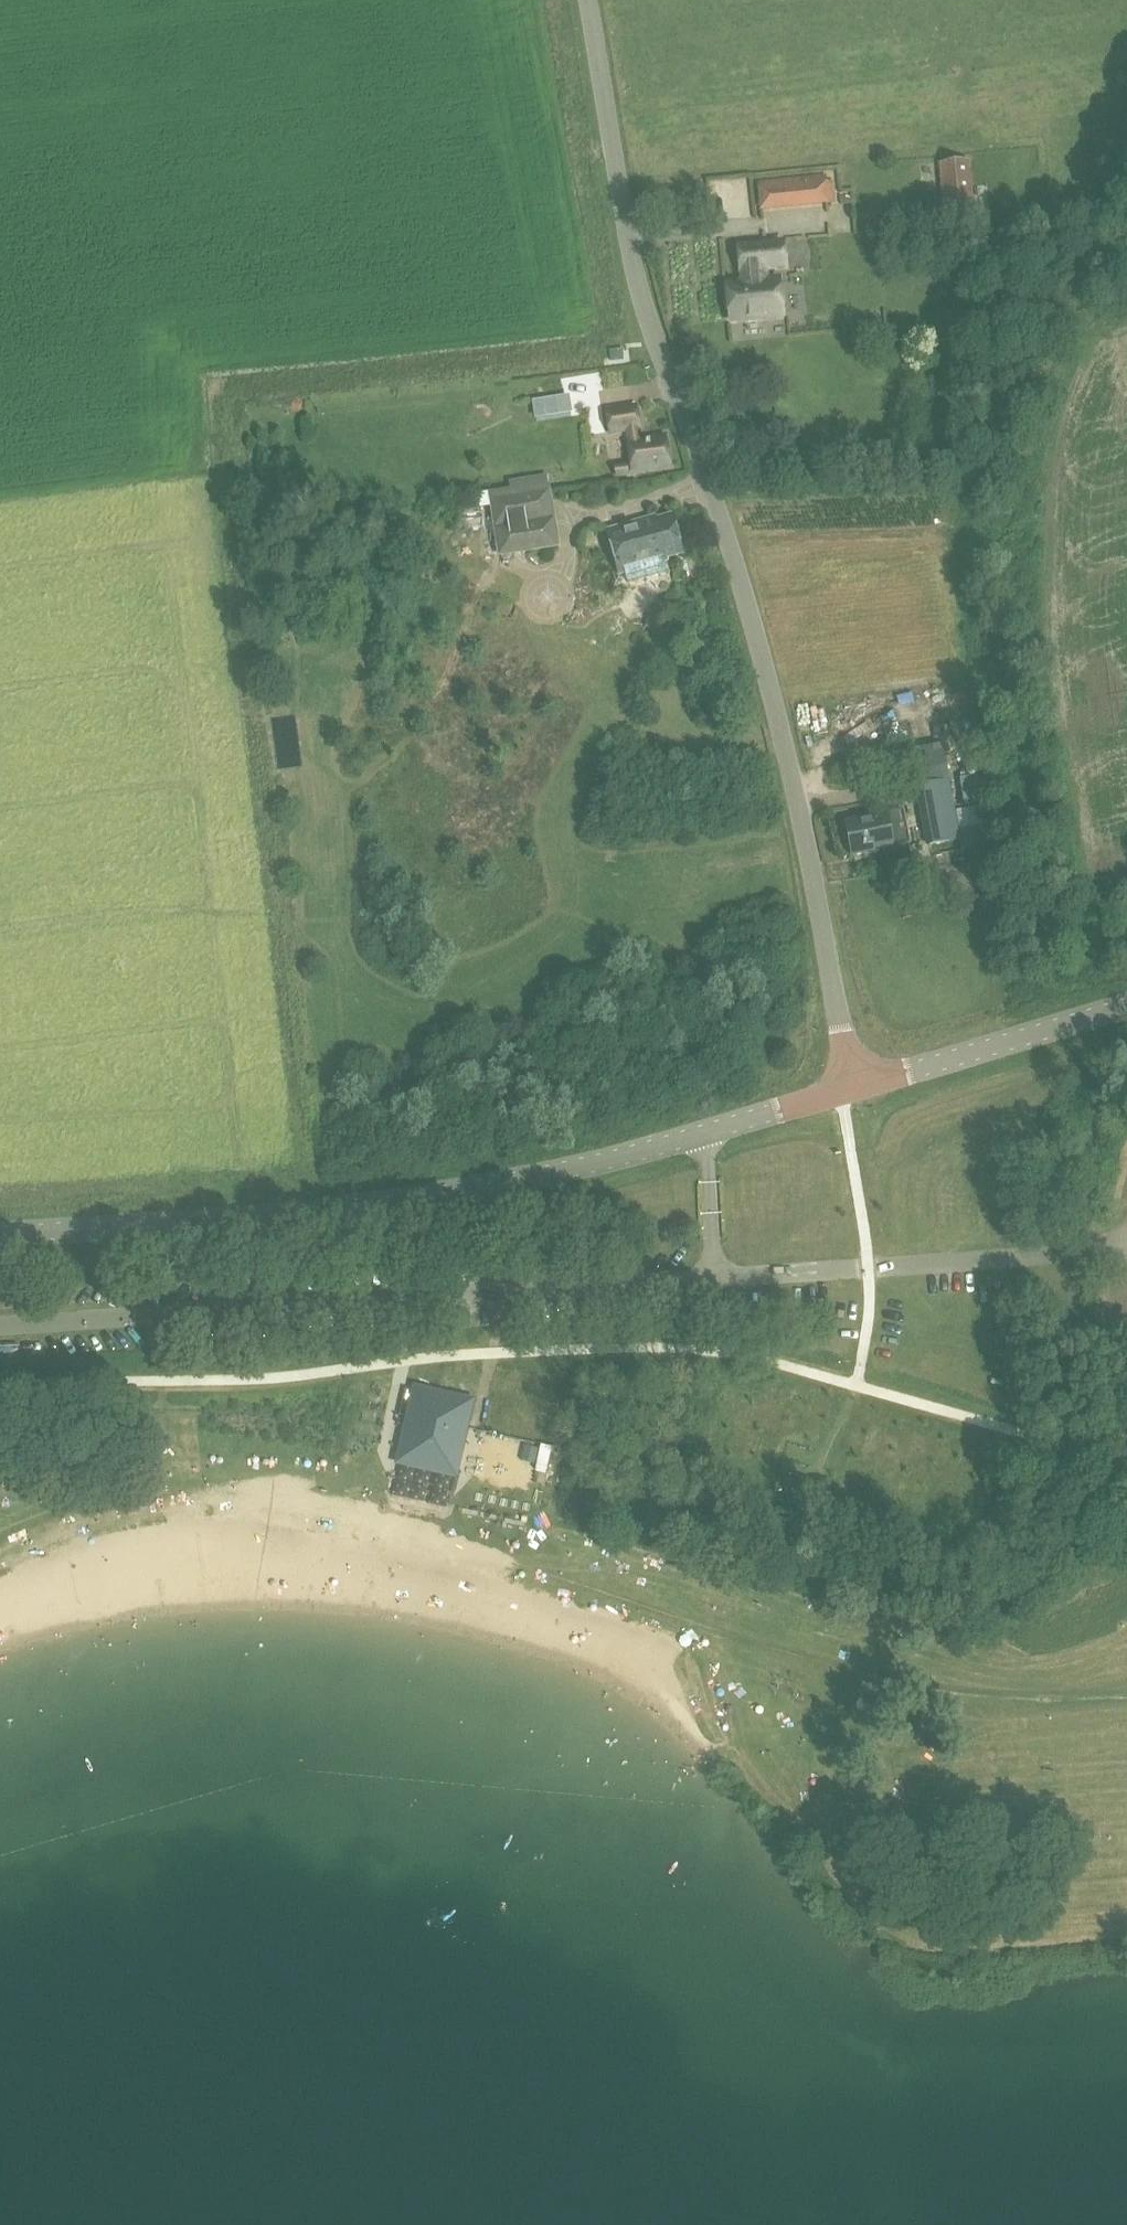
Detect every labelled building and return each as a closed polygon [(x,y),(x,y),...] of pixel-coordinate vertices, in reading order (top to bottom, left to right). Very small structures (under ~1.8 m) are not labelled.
[(941,164),(946,212),(972,210),(967,161),(941,164)] [(834,181),(827,182),(824,182),(826,202),(836,201),(834,181)] [(760,280),(727,283),(730,320),(782,315),(779,278),(766,279),(765,267),(785,265),(783,242),(739,246),(741,269),(759,267),(760,280)] [(755,335),(755,345),(777,346),(777,336),(755,335)] [(547,400),(534,402),(536,417),(549,415),(547,400)] [(638,427),(635,403),(606,407),(609,430),(626,428),(627,438),(630,462),(626,463),(626,461),(615,463),(616,473),(626,472),(626,475),(633,474),(633,470),(669,465),(665,434),(639,437),(638,427)] [(498,557),(560,548),(548,477),(510,481),(512,490),(489,493),(491,506),(493,519),(496,542),(498,557)] [(615,584),(623,589),(639,585),(644,574),(643,568),(666,562),(665,559),(683,554),(672,515),(657,519),(656,516),(607,529),(620,575),(615,584)] [(979,776),(961,778),(965,803),(982,801),(979,776)] [(917,784),(923,814),(949,809),(944,779),(917,784)] [(969,833),(996,826),(992,809),(965,816),(969,833)] [(894,847),(910,844),(903,811),(887,814),(887,813),(846,822),(853,856),(894,847)] [(959,842),(957,829),(955,818),(936,822),(925,823),(929,848),(959,842)] [(733,1217),(732,1190),(716,1190),(718,1218),(733,1217)] [(791,1332),(787,1342),(798,1347),(803,1336),(791,1332)] [(402,1461),(455,1473),(471,1403),(469,1403),(418,1392),(402,1461)] [(484,1437),(484,1438),(481,1451),(497,1454),(499,1442),(499,1441),(484,1437)] [(538,1449),(524,1446),(521,1461),(534,1464),(538,1449)]
